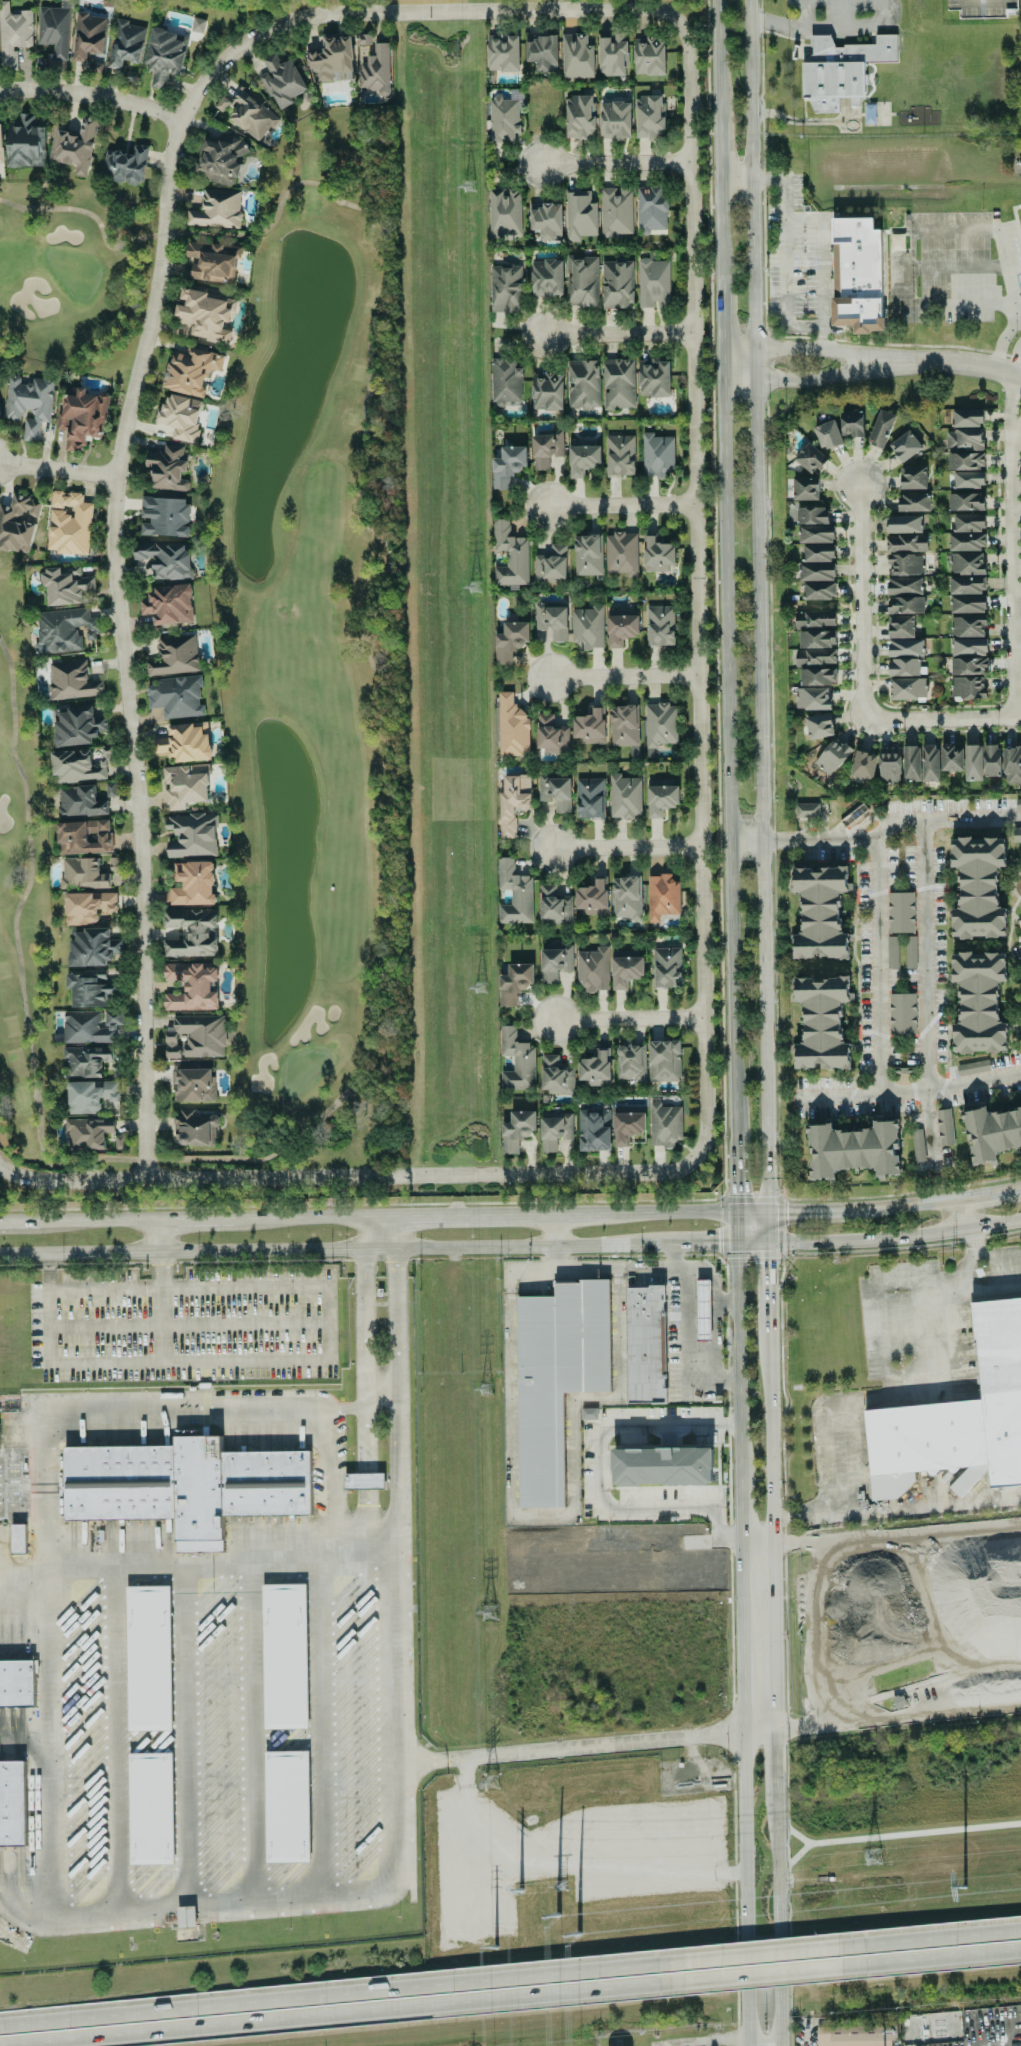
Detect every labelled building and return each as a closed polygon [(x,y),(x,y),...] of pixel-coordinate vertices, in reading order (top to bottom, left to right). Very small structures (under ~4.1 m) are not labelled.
[(977,9),(970,9),(970,15),(982,15),(982,0),(977,0),(977,9)] [(17,68),(17,47),(33,47),(32,11),(8,12),(8,1),(0,1),(0,68),(17,68)] [(69,8),(38,7),(37,44),(52,44),(52,60),(67,61),(69,8)] [(106,17),(88,16),(89,12),(76,11),(74,61),(89,62),(89,71),(104,72),(106,17)] [(202,33),(206,20),(194,17),(190,30),(202,33)] [(145,27),(128,24),(129,20),(116,18),(109,68),(121,70),(122,61),(140,63),(145,27)] [(188,35),(151,29),(145,70),(153,71),(150,87),(164,89),(167,71),(182,74),(188,35)] [(598,33),(598,76),(627,76),(627,32),(617,32),(617,41),(610,41),(610,33),(598,33)] [(811,35),(832,33),(838,47),(877,45),(877,33),(899,32),(901,60),(865,62),(867,99),(844,100),(845,112),(817,113),(811,98),(804,95),(805,61),(816,64),(811,35)] [(593,77),(593,45),(587,45),(587,33),(561,34),(562,78),(593,77)] [(358,79),(358,91),(378,90),(379,97),(391,96),(388,42),(372,43),(372,34),(353,35),(353,36),(324,37),(325,50),(310,50),(311,82),(358,79)] [(518,35),(487,36),(488,71),(519,71),(518,35)] [(526,61),(535,62),(535,73),(557,73),(558,37),(527,36),(526,61)] [(664,75),(665,36),(645,36),(645,39),(634,39),(633,74),(664,75)] [(278,111),(294,102),(292,98),(307,90),(291,58),(281,63),(276,52),(261,59),(268,72),(260,76),(278,111)] [(223,111),(255,140),(274,117),(242,89),(223,111)] [(665,138),(663,95),(635,96),(636,139),(665,138)] [(565,138),(595,139),(595,96),(566,96),(565,138)] [(491,97),(489,143),(514,144),(515,133),(520,133),(521,99),(491,97)] [(630,140),(631,102),(600,101),(599,139),(630,140)] [(8,166),(45,167),(46,126),(32,126),(32,114),(21,114),(21,122),(8,122),(8,166)] [(98,118),(82,116),(79,135),(58,132),(53,161),(75,164),(74,175),(90,177),(98,118)] [(195,179),(233,187),(234,178),(238,178),(243,154),(245,154),(248,141),(222,135),(220,143),(204,139),(195,179)] [(148,146),(133,144),(132,153),(105,150),(102,180),(143,185),(148,146)] [(633,235),(631,187),(617,188),(600,188),(601,236),(633,235)] [(649,229),(666,229),(665,188),(637,188),(638,235),(649,235),(649,229)] [(187,225),(239,227),(240,190),(202,189),(201,210),(187,210),(187,225)] [(490,234),(521,234),(520,189),(490,189),(490,234)] [(596,235),(595,191),(565,191),(566,242),(580,241),(580,236),(596,235)] [(561,204),(530,205),(530,230),(539,230),(539,240),(562,240),(561,204)] [(832,218),(832,254),(833,254),(833,326),(854,325),(854,332),(882,332),(881,229),(873,229),(873,217),(832,218)] [(235,282),(236,259),(240,259),(241,245),(187,242),(186,259),(191,260),(190,280),(235,282)] [(597,257),(570,258),(571,307),(599,306),(597,257)] [(563,297),(563,259),(531,260),(532,298),(563,297)] [(669,259),(638,260),(638,308),(656,307),(670,307),(669,259)] [(601,260),(602,308),(633,307),(632,260),(601,260)] [(490,265),(491,313),(521,313),(521,265),(490,265)] [(226,342),(234,300),(208,295),(209,292),(182,287),(179,302),(177,301),(174,319),(192,322),(190,335),(226,342)] [(202,397),(208,369),(221,372),(225,355),(195,349),(194,356),(171,351),(163,388),(202,397)] [(491,358),(492,404),(522,403),(522,368),(515,368),(515,358),(491,358)] [(635,408),(634,359),(603,359),(604,408),(635,408)] [(599,360),(568,361),(568,408),(599,408),(599,360)] [(671,396),(670,362),(638,363),(639,397),(671,396)] [(563,411),(564,374),(533,373),(532,410),(563,411)] [(4,419),(21,421),(21,414),(25,414),(22,440),(38,442),(41,421),(50,422),(55,380),(30,377),(30,384),(20,384),(21,376),(9,375),(4,419)] [(106,439),(107,396),(86,395),(86,388),(77,388),(77,395),(61,395),(60,430),(66,430),(65,450),(84,451),(85,438),(106,439)] [(195,443),(203,401),(163,393),(158,423),(174,426),(171,439),(195,443)] [(883,449),(897,416),(881,409),(867,442),(883,449)] [(983,409),(952,410),(952,427),(983,426),(983,409)] [(864,436),(863,412),(841,412),(841,437),(864,436)] [(843,443),(834,419),(813,427),(822,451),(843,443)] [(888,445),(902,463),(923,447),(909,429),(888,445)] [(982,429),(946,429),(946,451),(982,450),(982,429)] [(563,430),(547,430),(548,435),(532,435),(533,469),(549,469),(549,457),(563,457),(563,430)] [(643,477),(666,476),(666,470),(674,470),(673,436),(653,436),(653,432),(642,432),(643,477)] [(606,436),(607,476),(635,475),(634,435),(606,436)] [(570,478),(585,478),(585,469),(601,469),(600,441),(569,442),(570,478)] [(827,458),(809,442),(794,458),(812,475),(827,458)] [(149,452),(148,488),(188,490),(189,480),(184,480),(186,456),(183,456),(183,446),(164,445),(164,453),(149,452)] [(493,489),(510,489),(510,474),(526,474),(525,446),(501,446),(501,457),(492,457),(493,489)] [(948,470),(985,469),(984,453),(948,453),(948,470)] [(900,489),(926,489),(926,466),(900,467),(900,489)] [(984,472),(948,472),(948,488),(984,488),(984,472)] [(818,477),(793,478),(793,500),(818,500),(818,477)] [(87,556),(94,503),(82,501),(83,494),(53,490),(44,550),(87,556)] [(949,510),(984,510),(984,493),(949,494),(949,510)] [(12,494),(9,506),(0,505),(0,548),(30,554),(41,500),(12,494)] [(898,511),(930,511),(929,494),(898,495),(898,511)] [(140,535),(188,537),(189,520),(193,520),(194,506),(185,505),(185,498),(141,496),(140,520),(141,520),(140,535)] [(829,524),(828,507),(797,507),(797,524),(829,524)] [(985,531),(985,514),(953,515),(953,531),(985,531)] [(887,516),(887,533),(922,533),(922,515),(887,516)] [(494,551),(506,551),(506,566),(494,566),(494,585),(529,584),(528,537),(510,537),(510,519),(493,519),(494,551)] [(799,543),(835,542),(834,525),(799,526),(799,543)] [(638,577),(637,532),(605,533),(606,573),(626,572),(626,577),(638,577)] [(949,551),(985,550),(985,533),(949,534),(949,551)] [(574,575),(602,575),(602,534),(574,535),(574,575)] [(675,543),(658,543),(658,535),(644,535),(644,570),(675,570),(675,543)] [(886,551),(927,552),(927,535),(886,535),(886,551)] [(535,553),(534,581),(566,582),(567,544),(550,543),(549,553),(535,553)] [(190,579),(190,545),(134,544),(134,567),(148,567),(147,569),(146,569),(146,571),(152,571),(152,579),(190,579)] [(834,545),(803,544),(803,562),(834,562),(834,545)] [(984,552),(949,553),(950,574),(985,574),(984,552)] [(888,576),(923,574),(922,554),(887,555),(888,576)] [(834,563),(799,564),(799,581),(835,580),(834,563)] [(47,606),(83,604),(83,591),(95,591),(94,576),(81,577),(80,567),(39,569),(40,587),(47,586),(47,606)] [(950,594),(986,593),(986,576),(949,577),(950,594)] [(923,594),(922,577),(887,578),(887,595),(923,594)] [(804,582),(804,599),(835,598),(835,582),(804,582)] [(150,587),(151,599),(139,600),(140,614),(152,613),(153,625),(193,622),(190,584),(150,587)] [(950,612),(985,613),(986,596),(951,595),(950,612)] [(924,613),(924,596),(887,597),(887,614),(924,613)] [(674,605),(646,606),(647,647),(674,646),(674,605)] [(535,629),(552,629),(551,641),(567,642),(567,607),(535,606),(535,629)] [(603,648),(602,607),(571,608),(572,643),(580,642),(580,649),(603,648)] [(37,610),(38,644),(34,644),(34,653),(81,651),(80,627),(85,626),(86,640),(98,639),(97,620),(90,620),(89,608),(37,610)] [(639,615),(631,615),(631,609),(607,609),(607,648),(621,648),(622,638),(639,638),(639,615)] [(795,628),(836,627),(835,611),(795,612),(795,628)] [(914,637),(914,615),(887,615),(887,638),(914,637)] [(951,615),(951,637),(985,636),(985,615),(951,615)] [(495,633),(496,665),(513,664),(512,650),(528,649),(527,621),(503,622),(503,633),(495,633)] [(800,631),(800,648),(835,647),(835,630),(800,631)] [(148,676),(199,671),(195,634),(158,638),(160,660),(146,661),(148,676)] [(987,639),(952,638),(952,655),(987,655),(987,639)] [(889,657),(923,656),(923,640),(888,640),(889,657)] [(796,650),(796,666),(836,665),(836,649),(796,650)] [(951,674),(987,674),(988,657),(951,657),(951,674)] [(919,675),(919,658),(888,659),(889,676),(919,675)] [(103,696),(102,680),(88,681),(87,661),(49,662),(50,699),(103,696)] [(801,686),(837,684),(836,668),(800,669),(801,686)] [(163,719),(205,716),(204,704),(202,704),(200,676),(157,679),(157,685),(146,685),(148,708),(162,707),(163,719)] [(985,698),(985,676),(951,677),(951,696),(961,696),(961,699),(985,698)] [(890,677),(889,699),(925,700),(926,678),(890,677)] [(829,709),(830,688),(796,687),(795,709),(829,709)] [(514,691),(499,691),(499,756),(530,755),(529,709),(514,709),(514,691)] [(645,704),(645,749),(657,749),(657,744),(678,743),(677,703),(645,704)] [(638,746),(637,705),(610,706),(611,746),(638,746)] [(604,743),(605,706),(592,706),(592,716),(573,715),(573,742),(604,743)] [(92,744),(92,735),(107,734),(106,716),(93,717),(93,708),(59,709),(59,721),(54,721),(55,746),(92,744)] [(804,717),(807,739),(834,735),(830,713),(804,717)] [(554,714),(537,714),(537,752),(568,752),(569,726),(553,726),(554,714)] [(211,759),(209,722),(167,724),(167,735),(153,736),(154,755),(167,754),(168,761),(211,759)] [(813,762),(829,776),(853,750),(837,736),(813,762)] [(941,744),(941,771),(963,771),(963,749),(955,748),(955,744),(941,744)] [(1001,744),(984,744),(984,776),(1000,776),(1001,744)] [(903,781),(920,781),(920,745),(903,746),(903,781)] [(939,782),(939,745),(922,745),(922,781),(939,782)] [(983,780),(982,745),(965,745),(965,780),(983,780)] [(1004,746),(1004,783),(1020,783),(1020,746),(1004,746)] [(901,747),(880,747),(880,783),(901,783),(901,747)] [(52,751),(54,782),(108,779),(107,749),(52,751)] [(851,776),(873,779),(877,753),(855,750),(851,776)] [(163,766),(164,786),(165,786),(167,810),(186,809),(185,802),(210,801),(208,764),(163,766)] [(641,777),(620,777),(620,773),(609,773),(609,818),(642,818),(641,777)] [(516,838),(516,812),(531,811),(531,775),(504,775),(504,792),(500,792),(500,838),(516,838)] [(571,812),(570,777),(538,778),(539,800),(554,800),(555,813),(571,812)] [(604,778),(575,779),(576,819),(604,818),(604,778)] [(679,785),(672,785),(672,780),(648,779),(648,818),(662,818),(662,807),(679,807),(679,785)] [(108,815),(107,800),(96,800),(96,786),(59,787),(60,817),(108,815)] [(795,803),(795,820),(822,818),(821,802),(795,803)] [(218,855),(216,813),(165,815),(166,829),(173,829),(173,833),(179,833),(179,840),(166,841),(167,857),(218,855)] [(57,822),(59,854),(112,852),(111,820),(57,822)] [(1013,828),(1013,843),(1020,842),(1020,827),(1013,828)] [(1006,937),(1006,907),(997,907),(998,866),(1005,866),(1005,838),(951,838),(951,867),(959,867),(959,909),(952,908),(952,937),(1006,937)] [(99,857),(61,858),(62,888),(110,887),(110,873),(99,873),(99,857)] [(533,923),(532,875),(515,875),(515,857),(498,857),(498,890),(511,889),(511,904),(499,905),(499,923),(533,923)] [(169,904),(214,905),(214,862),(175,861),(175,885),(170,885),(169,904)] [(849,958),(848,933),(841,933),(840,891),(851,891),(850,883),(848,883),(848,866),(818,867),(818,868),(793,869),(793,893),(801,893),(802,934),(793,934),(794,959),(849,958)] [(648,922),(661,922),(660,915),(680,914),(679,881),(672,881),(672,875),(647,875),(648,922)] [(612,877),(613,919),(641,918),(640,876),(612,877)] [(577,915),(608,914),(607,877),(594,877),(594,887),(577,887),(577,915)] [(572,922),(572,896),(557,896),(557,884),(540,884),(541,923),(572,922)] [(116,892),(65,893),(66,925),(99,924),(99,912),(116,912),(116,892)] [(888,933),(915,932),(914,892),(887,892),(888,933)] [(217,955),(217,938),(216,938),(215,909),(163,911),(163,928),(181,927),(181,940),(163,940),(164,957),(217,955)] [(106,966),(106,960),(121,960),(120,939),(110,939),(110,928),(83,928),(83,932),(75,932),(75,940),(68,940),(69,966),(106,966)] [(899,968),(898,936),(887,936),(887,968),(899,968)] [(905,968),(916,968),(916,936),(905,936),(905,968)] [(541,949),(541,984),(558,984),(558,972),(573,971),(573,944),(557,944),(557,949),(541,949)] [(577,984),(585,984),(585,991),(608,991),(607,946),(597,946),(597,951),(576,951),(577,984)] [(654,948),(654,988),(681,987),(681,948),(654,948)] [(1006,952),(952,953),(952,982),(960,982),(960,1023),(953,1023),(953,1052),(1008,1052),(1007,1022),(999,1022),(999,981),(1007,981),(1006,952)] [(613,953),(612,990),(629,990),(629,979),(644,979),(644,953),(613,953)] [(164,1010),(218,1009),(218,991),(211,991),(211,981),(218,981),(217,963),(163,963),(163,981),(185,981),(185,993),(164,993),(164,1010)] [(500,1006),(517,1006),(517,990),(533,990),(533,963),(509,964),(509,975),(500,975),(500,1006)] [(107,1007),(107,997),(117,997),(117,981),(106,981),(106,972),(66,972),(66,988),(71,988),(71,1007),(107,1007)] [(794,977),(794,1002),(804,1002),(804,1043),(795,1043),(796,1068),(818,1068),(851,1068),(850,1042),(842,1042),(842,1001),(851,1001),(851,977),(794,977)] [(916,1034),(915,993),(889,993),(889,1034),(916,1034)] [(116,1042),(115,1025),(122,1025),(121,1010),(63,1012),(64,1043),(116,1042)] [(166,1058),(226,1056),(225,1015),(172,1016),(173,1027),(165,1027),(166,1058)] [(535,1048),(529,1048),(529,1042),(516,1042),(516,1025),(500,1026),(501,1056),(513,1056),(513,1071),(501,1071),(501,1089),(535,1089),(535,1048)] [(649,1082),(681,1081),(680,1040),(648,1041),(649,1082)] [(645,1043),(617,1043),(618,1081),(645,1081),(645,1043)] [(102,1077),(103,1061),(112,1061),(113,1048),(65,1047),(64,1076),(102,1077)] [(611,1048),(598,1047),(597,1058),(579,1058),(578,1084),(610,1086),(611,1048)] [(574,1067),(558,1067),(559,1055),(542,1054),(541,1089),(548,1090),(548,1094),(573,1094),(574,1067)] [(214,1068),(175,1069),(176,1101),(214,1101),(214,1068)] [(69,1114),(101,1113),(101,1101),(119,1101),(119,1081),(68,1082),(69,1114)] [(649,1102),(650,1146),(675,1146),(674,1139),(682,1139),(681,1106),(663,1107),(663,1101),(649,1102)] [(645,1107),(615,1106),(614,1146),(628,1147),(628,1134),(645,1135),(645,1107)] [(998,1160),(997,1150),(1020,1147),(1020,1108),(988,1113),(987,1107),(964,1110),(972,1164),(998,1160)] [(939,1146),(954,1145),(950,1108),(936,1110),(939,1146)] [(217,1145),(217,1115),(195,1115),(195,1109),(180,1109),(180,1115),(175,1115),(175,1145),(217,1145)] [(609,1151),(609,1109),(589,1110),(589,1115),(579,1115),(579,1151),(609,1151)] [(501,1122),(502,1153),(519,1153),(519,1138),(535,1137),(535,1110),(510,1111),(510,1122),(501,1122)] [(572,1113),(541,1113),(541,1152),(557,1152),(557,1139),(573,1139),(572,1113)] [(114,1119),(64,1119),(64,1131),(69,1131),(69,1150),(105,1150),(105,1133),(114,1133),(114,1119)] [(807,1124),(809,1157),(810,1157),(810,1179),(835,1178),(834,1169),(875,1168),(876,1175),(900,1174),(900,1155),(899,1155),(898,1120),(873,1121),(874,1129),(832,1130),(832,1123),(807,1124)] [(911,1130),(914,1162),(925,1161),(922,1129),(911,1130)] [(709,1280),(696,1280),(697,1341),(710,1341),(709,1280)] [(611,1392),(609,1281),(554,1281),(554,1296),(516,1297),(519,1508),(565,1507),(564,1392),(611,1392)] [(627,1287),(628,1402),(663,1402),(662,1286),(627,1287)] [(981,1400),(864,1410),(872,1501),(897,1499),(916,1480),(915,1472),(923,1471),(931,1474),(940,1473),(941,1484),(958,1468),(969,1467),(949,1487),(960,1498),(989,1469),(991,1487),(1020,1485),(1020,1297),(973,1301),(981,1400)] [(597,1408),(581,1408),(581,1419),(597,1419),(597,1408)] [(310,1451),(222,1452),(222,1436),(175,1436),(175,1446),(64,1447),(64,1520),(176,1519),(176,1552),(223,1552),(223,1516),(311,1515),(310,1451)] [(614,1447),(713,1447),(712,1484),(614,1484),(614,1447)] [(383,1473),(344,1474),(344,1489),(383,1488),(383,1473)] [(25,1524),(10,1524),(9,1554),(25,1554),(25,1524)] [(264,1729),(308,1729),(306,1583),(262,1584),(264,1729)] [(125,1586),(127,1731),(171,1731),(169,1585),(125,1586)] [(35,1706),(33,1660),(0,1661),(0,1707),(35,1706)] [(310,1862),(308,1751),(264,1752),(266,1862),(310,1862)] [(128,1754),(129,1864),(173,1863),(172,1753),(128,1754)] [(25,1846),(24,1761),(0,1761),(0,1846),(25,1846)] [(875,2045),(895,2045),(895,2025),(817,2026),(817,2045),(875,2045)]
